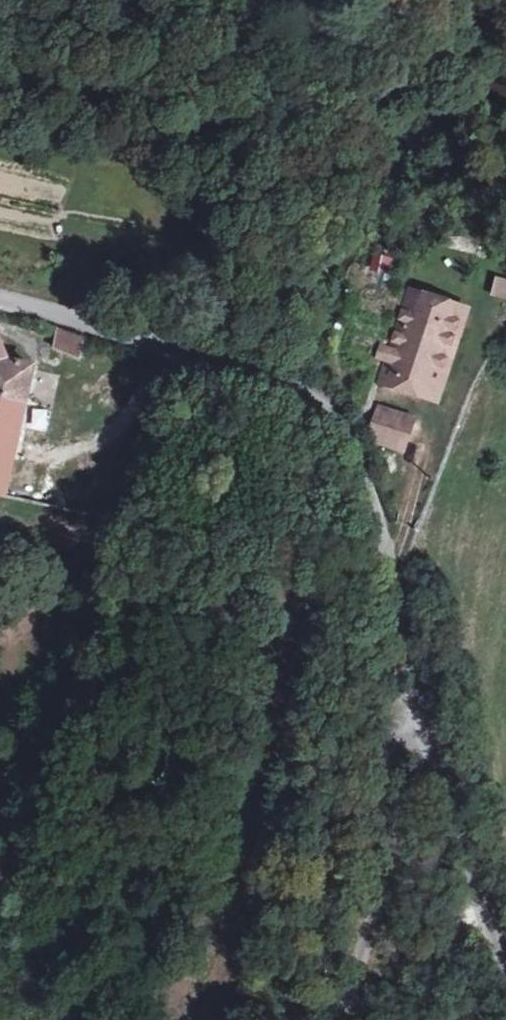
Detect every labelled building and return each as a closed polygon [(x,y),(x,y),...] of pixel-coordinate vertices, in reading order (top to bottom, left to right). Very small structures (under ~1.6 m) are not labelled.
[(490,296),(505,298),(505,278),(493,277),(490,296)] [(392,317),(398,299),(395,298),(377,355),(376,357),(378,358),(375,366),(373,365),(373,367),(366,387),(369,388),(372,379),(387,332),(392,317)] [(419,306),(398,299),(392,317),(387,332),(372,379),(369,388),(389,394),(391,386),(425,397),(426,397),(452,317),(419,306)] [(71,353),(47,343),(42,359),(68,369),(71,353)] [(377,355),(369,353),(366,364),(373,367),(373,365),(375,366),(378,358),(376,357),(377,355)] [(21,378),(0,374),(0,479),(21,378)] [(425,397),(391,386),(389,394),(423,405),(425,397)] [(422,428),(386,416),(376,445),(412,457),(422,428)]
